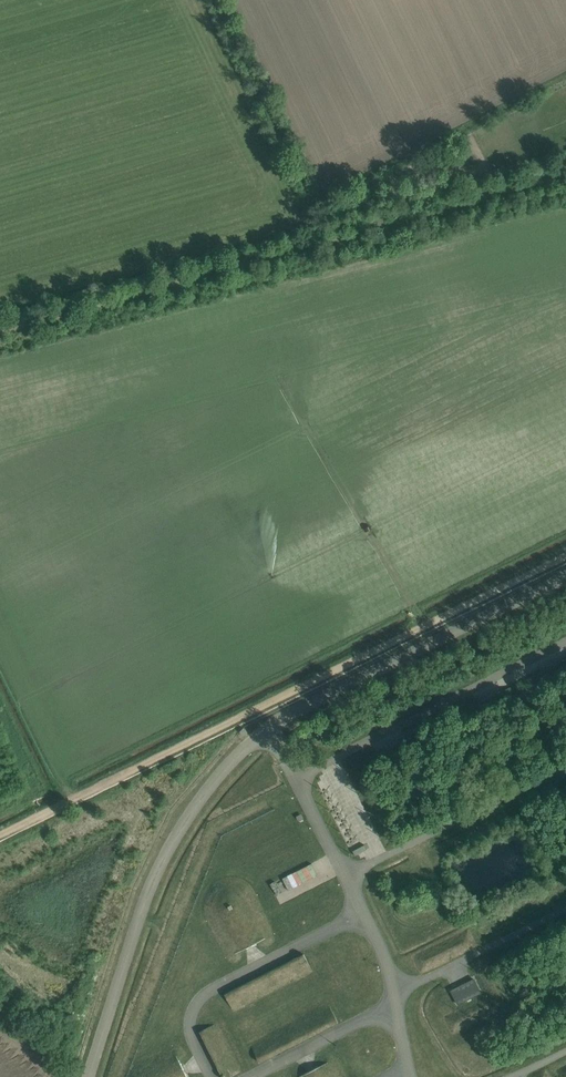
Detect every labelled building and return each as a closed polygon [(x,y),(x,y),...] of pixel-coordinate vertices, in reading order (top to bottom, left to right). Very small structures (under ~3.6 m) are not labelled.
[(481,992),(474,979),(451,990),(458,1004),(481,992)]
